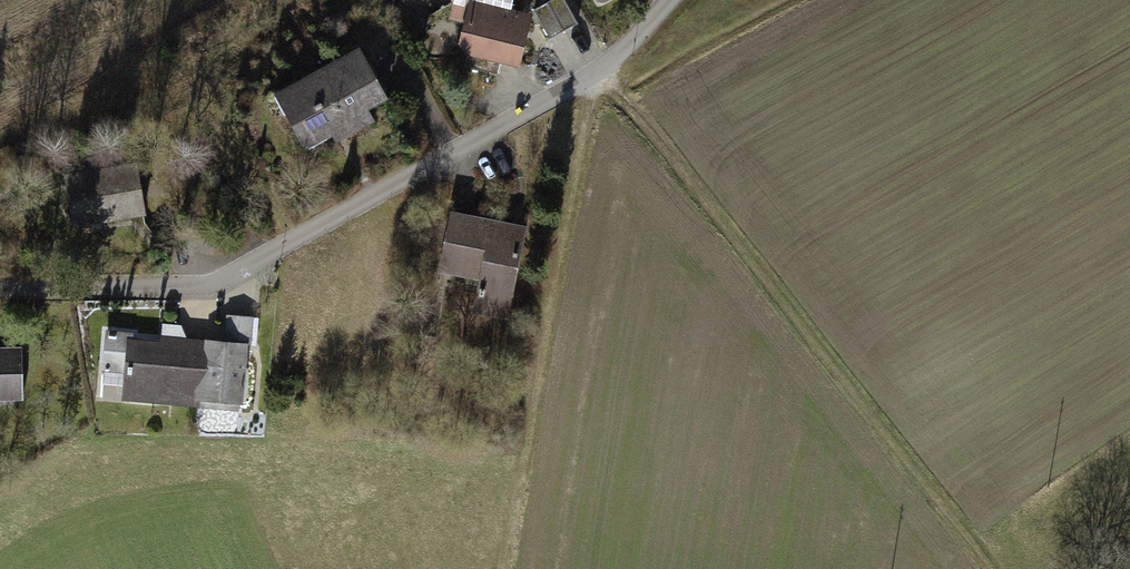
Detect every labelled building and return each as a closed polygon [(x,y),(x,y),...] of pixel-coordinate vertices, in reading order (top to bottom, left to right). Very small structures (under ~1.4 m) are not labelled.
[(525,70),(536,16),(517,12),(519,0),(454,0),(449,26),(467,30),(462,57),(525,70)] [(539,9),(554,40),(581,26),(568,0),(558,0),(539,9)] [(363,49),(278,93),(308,151),(393,107),(363,49)] [(66,178),(75,234),(150,221),(141,165),(66,178)] [(527,228),(452,215),(442,274),(479,280),(473,314),(511,321),(527,228)] [(223,343),(111,333),(105,399),(245,411),(253,320),(225,318),(223,343)] [(0,352),(0,405),(26,405),(25,352),(0,352)]
